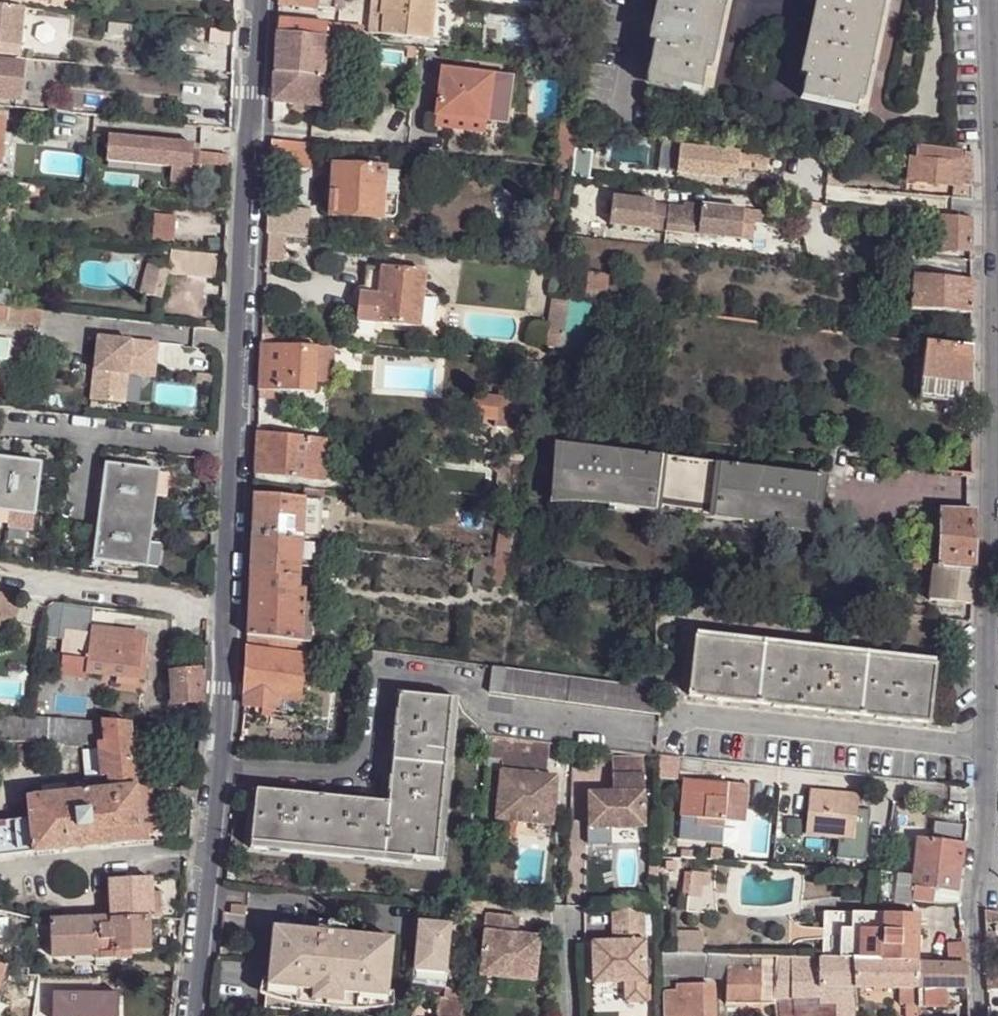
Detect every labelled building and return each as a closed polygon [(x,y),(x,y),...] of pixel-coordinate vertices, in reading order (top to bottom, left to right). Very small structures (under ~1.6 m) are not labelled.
[(278,7),(336,13),(343,14),(345,0),(279,0),(278,7)] [(436,2),(413,0),(373,0),(370,36),(432,42),(436,2)] [(654,40),(644,82),(699,94),(711,35),(719,0),(663,0),(657,26),(654,40)] [(657,26),(663,0),(656,0),(651,25),(657,26)] [(804,79),(821,0),(815,0),(797,78),(804,79)] [(804,79),(799,99),(853,111),(865,59),(873,22),(878,0),(821,0),(804,79)] [(0,6),(0,46),(20,48),(24,8),(0,6)] [(582,26),(595,28),(597,18),(584,16),(582,26)] [(327,41),(363,44),(364,29),(328,26),(278,21),(277,36),(327,41)] [(647,38),(654,40),(657,26),(651,25),(647,38)] [(235,30),(221,29),(220,51),(234,52),(235,30)] [(320,108),(327,41),(277,36),(274,103),(273,122),(287,123),(289,105),(320,108)] [(19,59),(20,48),(0,46),(0,57),(19,59)] [(419,49),(408,48),(408,59),(418,60),(419,49)] [(181,54),(180,66),(206,69),(207,58),(181,54)] [(19,101),(22,66),(0,64),(0,99),(19,101)] [(490,122),(494,75),(443,70),(442,82),(441,95),(439,117),(490,122)] [(514,76),(494,75),(490,122),(510,124),(514,76)] [(49,103),(48,110),(73,112),(73,105),(49,103)] [(201,108),(201,120),(224,121),(225,110),(201,108)] [(110,135),(107,160),(172,167),(171,181),(197,184),(200,152),(170,149),(171,141),(110,135)] [(272,141),(271,169),(280,170),(282,142),(272,141)] [(311,145),(282,142),(280,170),(309,172),(311,145)] [(970,190),(970,156),(915,148),(914,159),(909,159),(906,181),(970,190)] [(769,159),(680,149),(677,175),(737,181),(737,170),(768,174),(769,159)] [(172,167),(107,160),(105,174),(171,181),(172,167)] [(334,168),(331,218),(381,222),(384,172),(334,168)] [(0,180),(0,190),(18,192),(19,182),(0,180)] [(654,203),(613,198),(609,227),(665,234),(669,207),(654,206),(654,203)] [(674,208),(669,207),(665,234),(753,241),(754,224),(770,226),(771,213),(684,205),(683,209),(674,208)] [(285,237),(305,240),(307,213),(269,210),(268,235),(285,237)] [(154,216),(152,241),(173,242),(175,218),(154,216)] [(942,252),(942,218),(929,218),(930,252),(942,252)] [(970,253),(970,223),(946,219),(942,218),(942,252),(943,253),(970,253)] [(284,265),(285,237),(268,235),(266,264),(284,265)] [(169,274),(169,275),(215,282),(217,259),(171,253),(169,274)] [(162,293),(169,275),(169,274),(150,267),(143,286),(162,293)] [(379,297),(365,296),(360,296),(358,323),(420,330),(426,274),(382,269),(382,271),(379,297)] [(368,269),(365,296),(379,297),(382,271),(368,269)] [(587,274),(584,300),(604,302),(607,276),(587,274)] [(971,316),(971,283),(914,277),(910,311),(971,316)] [(162,293),(143,286),(139,295),(158,302),(162,293)] [(6,308),(9,290),(4,290),(0,289),(0,307),(6,308)] [(567,310),(569,299),(553,296),(551,308),(567,310)] [(9,308),(6,308),(0,307),(0,321),(7,322),(9,308)] [(39,326),(40,311),(9,308),(7,322),(32,325),(39,326)] [(546,336),(562,338),(567,310),(551,308),(546,336)] [(206,329),(216,330),(216,323),(207,322),(206,329)] [(544,347),(561,350),(562,338),(546,336),(544,347)] [(141,359),(154,361),(156,344),(96,337),(90,400),(123,404),(126,374),(140,375),(141,359)] [(5,381),(10,341),(0,340),(0,381),(3,381),(5,382),(5,381)] [(972,405),(971,350),(923,344),(922,355),(917,399),(972,405)] [(262,347),(259,393),(314,396),(315,380),(317,353),(317,352),(272,348),(262,347)] [(332,353),(317,353),(315,380),(330,382),(332,353)] [(152,377),(154,361),(141,359),(140,375),(152,377)] [(517,372),(515,383),(526,386),(528,374),(517,372)] [(197,375),(196,385),(211,386),(212,376),(197,375)] [(498,413),(513,415),(516,395),(500,394),(500,400),(477,398),(473,425),(495,428),(498,413)] [(511,431),(513,415),(498,413),(495,428),(495,430),(511,431)] [(305,482),(308,441),(257,435),(255,476),(305,482)] [(322,472),(324,443),(308,441),(305,482),(324,485),(326,485),(327,484),(329,480),(328,476),(327,474),(325,473),(322,472)] [(553,500),(683,516),(689,461),(560,445),(553,500)] [(33,515),(40,463),(0,458),(0,511),(33,515)] [(971,476),(970,458),(943,459),(942,472),(971,476)] [(689,461),(683,516),(812,532),(818,477),(689,461)] [(145,567),(156,471),(105,464),(94,560),(145,567)] [(517,482),(518,466),(510,465),(508,481),(517,482)] [(316,525),(318,492),(304,490),(303,502),(302,524),(315,525),(316,525)] [(252,535),(301,540),(302,524),(303,502),(254,497),(253,520),(252,535)] [(970,573),(971,515),(941,514),(940,546),(939,569),(970,573)] [(301,540),(314,542),(315,525),(302,524),(301,540)] [(511,562),(515,534),(501,532),(496,560),(511,562)] [(318,549),(319,542),(314,542),(301,540),(252,535),(247,636),(302,643),(304,593),(298,592),(299,581),(302,547),(318,549)] [(315,582),(318,549),(302,547),(299,581),(315,582)] [(905,564),(923,567),(925,556),(906,555),(905,564)] [(492,590),(496,560),(477,558),(473,588),(492,590)] [(510,570),(511,562),(496,560),(492,590),(506,592),(506,591),(510,570)] [(970,595),(970,573),(939,569),(931,567),(928,601),(970,606),(970,595)] [(85,680),(86,673),(141,679),(144,658),(138,657),(140,634),(134,633),(88,628),(91,607),(50,602),(46,604),(43,637),(62,639),(60,657),(59,677),(85,680)] [(7,638),(11,623),(14,623),(19,607),(0,603),(0,636),(7,638)] [(147,635),(140,634),(138,657),(144,658),(147,635)] [(695,635),(694,641),(762,649),(763,643),(695,635)] [(304,659),(306,644),(302,643),(247,636),(247,650),(304,659)] [(762,649),(694,641),(687,698),(704,699),(704,702),(740,705),(740,704),(756,706),(762,649)] [(763,643),(762,649),(865,659),(866,653),(763,643)] [(865,659),(762,649),(756,706),(772,707),(772,709),(789,710),(790,709),(827,712),(826,714),(844,716),(844,714),(859,716),(865,659)] [(246,658),(244,706),(262,709),(278,711),(279,699),(298,702),(304,659),(247,650),(246,658)] [(866,653),(865,659),(934,667),(934,660),(866,653)] [(934,667),(865,659),(859,716),(874,718),(874,719),(911,723),(911,721),(927,723),(934,667)] [(657,718),(656,691),(629,688),(493,669),(490,695),(657,718)] [(170,682),(171,696),(172,704),(199,701),(197,675),(197,670),(168,672),(170,682)] [(656,691),(656,676),(631,672),(629,688),(656,691)] [(161,696),(171,696),(170,682),(160,683),(161,696)] [(256,790),(250,843),(413,861),(436,863),(453,702),(399,696),(398,713),(397,713),(393,748),(394,748),(391,780),(390,780),(388,796),(389,796),(388,806),(372,804),(373,803),(333,799),(333,800),(307,797),(307,796),(273,792),(272,793),(256,790)] [(278,711),(262,709),(260,715),(290,720),(290,718),(293,713),(298,710),(298,702),(279,699),(278,711)] [(458,702),(453,702),(436,863),(442,864),(458,702)] [(0,711),(0,733),(67,741),(82,742),(105,745),(103,722),(28,713),(15,712),(0,711)] [(151,715),(150,725),(165,727),(166,717),(151,715)] [(166,717),(165,727),(175,728),(176,718),(166,717)] [(103,722),(105,745),(108,776),(85,778),(86,790),(27,797),(29,819),(0,821),(0,854),(147,839),(147,833),(147,827),(146,808),(146,790),(145,780),(137,780),(130,722),(102,720),(103,722)] [(516,743),(490,740),(488,761),(502,762),(496,821),(552,828),(557,779),(546,778),(548,762),(521,760),(523,744),(516,743)] [(108,776),(105,745),(82,742),(82,746),(85,778),(108,776)] [(588,794),(589,829),(611,829),(644,828),(644,758),(613,757),(613,793),(588,794)] [(677,760),(657,758),(657,771),(657,782),(677,781),(677,760)] [(685,779),(681,817),(678,845),(718,849),(721,821),(724,822),(727,784),(685,779)] [(191,802),(193,785),(179,783),(177,801),(191,802)] [(727,784),(724,822),(743,823),(746,785),(727,784)] [(805,794),(800,835),(850,840),(854,799),(805,794)] [(966,832),(966,825),(947,823),(944,841),(960,842),(960,845),(963,845),(966,832)] [(611,829),(589,829),(589,844),(612,844),(611,829)] [(913,863),(958,866),(960,845),(960,842),(944,841),(915,836),(913,863)] [(413,861),(250,843),(249,849),(413,867),(413,861)] [(672,859),(662,859),(662,874),(672,874),(672,859)] [(956,894),(958,866),(913,863),(912,873),(910,887),(911,887),(938,891),(956,894)] [(912,873),(900,872),(899,885),(910,887),(912,873)] [(710,873),(689,873),(688,896),(702,897),(702,886),(710,886),(710,873)] [(150,892),(149,885),(149,878),(109,878),(111,917),(146,916),(146,918),(159,917),(158,891),(150,892)] [(910,900),(936,904),(938,891),(911,887),(910,900)] [(958,904),(956,894),(938,891),(936,904),(958,904)] [(644,911),(613,910),(613,927),(644,926),(644,911)] [(821,959),(838,959),(839,932),(850,932),(851,912),(823,912),(821,959)] [(852,959),(914,960),(915,914),(851,912),(850,932),(839,932),(838,959),(852,959)] [(50,920),(33,916),(32,929),(50,929),(50,920)] [(148,948),(146,918),(146,916),(111,917),(50,920),(50,929),(51,955),(95,953),(95,959),(119,958),(131,957),(131,953),(142,953),(142,952),(145,952),(150,952),(150,948),(148,948)] [(519,919),(487,916),(480,978),(535,984),(540,940),(517,937),(519,919)] [(318,930),(318,920),(304,917),(303,929),(318,930)] [(318,920),(318,930),(303,929),(271,926),(264,1009),(331,1015),(384,1015),(391,938),(331,932),(331,931),(331,926),(327,922),(318,920)] [(415,941),(410,987),(451,991),(456,945),(449,944),(451,925),(417,922),(415,941)] [(644,926),(613,927),(613,943),(592,943),(592,983),(625,983),(625,1003),(645,1003),(644,926)] [(176,949),(178,931),(170,930),(168,948),(176,949)] [(676,931),(675,953),(702,953),(703,932),(676,931)] [(965,960),(963,945),(946,945),(946,960),(965,960)] [(706,975),(707,957),(660,957),(661,973),(677,973),(706,975)] [(747,970),(746,958),(707,957),(706,975),(706,979),(716,979),(716,980),(725,980),(724,1005),(758,1005),(758,1003),(774,1003),(774,1002),(772,980),(773,980),(775,965),(762,964),(759,964),(759,970),(747,970)] [(782,1001),(783,958),(775,958),(775,965),(773,980),(772,980),(774,1002),(782,1001)] [(817,989),(817,958),(792,958),(792,996),(809,997),(817,997),(817,989)] [(854,988),(852,959),(838,959),(821,959),(817,958),(817,989),(854,988)] [(916,963),(915,960),(914,960),(852,959),(854,988),(898,988),(899,1009),(906,1009),(917,1009),(916,1007),(916,988),(916,963)] [(967,990),(965,967),(916,963),(916,988),(944,990),(967,990)] [(661,973),(662,995),(675,995),(675,990),(678,988),(677,973),(661,973)] [(663,1015),(712,1015),(712,989),(678,988),(675,990),(675,995),(662,995),(663,1015)] [(846,1006),(856,1006),(854,988),(817,989),(817,997),(817,1006),(822,1006),(846,1006)] [(916,988),(916,1007),(944,1008),(944,990),(916,988)] [(817,1006),(817,997),(809,997),(810,1006),(812,1009),(821,1008),(822,1006),(817,1006)] [(461,1004),(439,1002),(437,1015),(460,1015),(461,1004)] [(856,1006),(846,1006),(846,1015),(856,1015),(856,1006)] [(212,1015),(225,1015),(226,1008),(214,1007),(212,1015)]
